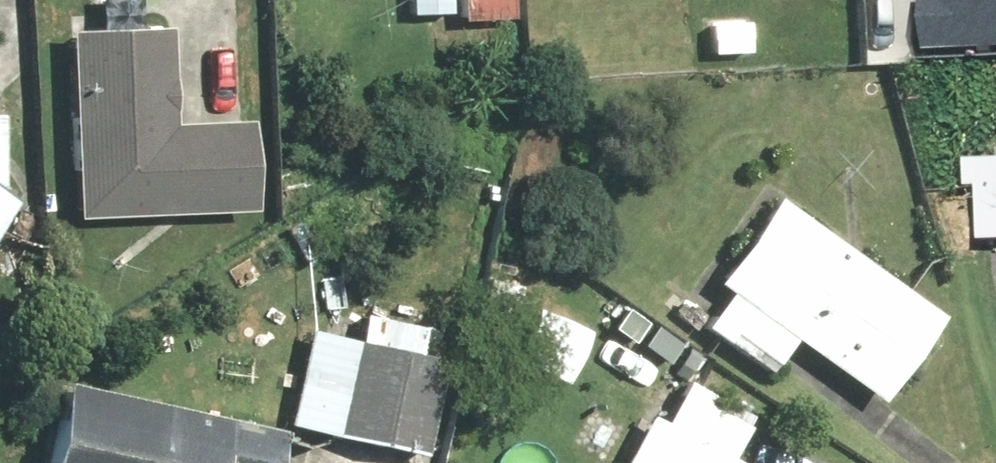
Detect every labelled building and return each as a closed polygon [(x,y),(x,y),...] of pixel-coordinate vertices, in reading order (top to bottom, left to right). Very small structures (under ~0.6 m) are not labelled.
[(455,1),(461,1),(461,21),(507,20),(506,0),(455,0),(455,1)] [(966,70),(995,68),(995,0),(963,0),(966,70)] [(168,35),(71,39),(76,220),(258,214),(255,125),(171,128),(168,35)] [(19,205),(4,196),(3,117),(0,117),(0,236),(19,205)] [(970,156),(971,192),(987,191),(989,242),(995,241),(995,156),(970,156)] [(940,328),(780,203),(717,283),(731,294),(704,328),(769,379),(799,341),(880,404),(940,328)] [(361,344),(312,333),(290,428),(426,459),(449,362),(418,355),(425,322),(369,309),(361,344)] [(651,418),(627,462),(734,462),(763,408),(697,373),(668,427),(651,418)] [(68,391),(52,462),(274,462),(279,439),(68,391)]
